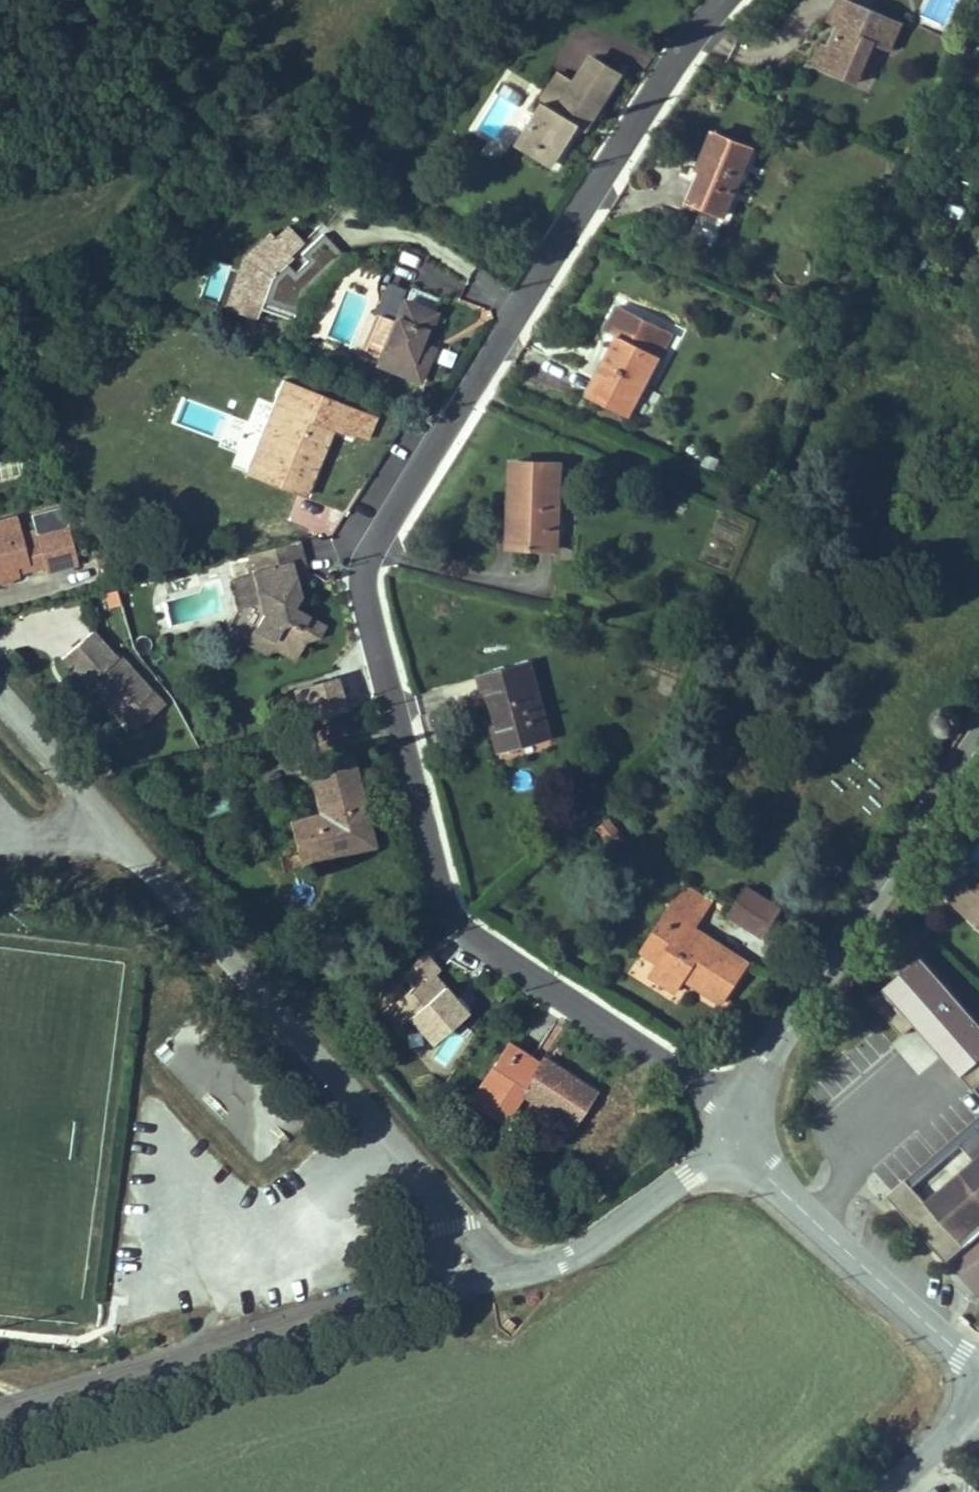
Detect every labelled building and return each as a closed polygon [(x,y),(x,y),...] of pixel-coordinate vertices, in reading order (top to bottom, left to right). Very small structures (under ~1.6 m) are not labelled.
[(823,45),(816,63),(835,70),(833,73),(848,79),(856,60),(865,64),(873,43),(890,49),(899,25),(884,19),(886,15),(859,5),(857,10),(839,1),(831,20),(841,25),(841,35),(835,33),(829,47),(823,45)] [(558,110),(546,103),(525,135),(557,156),(582,116),(591,121),(598,110),(619,75),(591,57),(558,110)] [(856,60),(848,79),(856,83),(865,64),(856,60)] [(703,206),(691,237),(712,246),(724,215),(751,148),(713,132),(698,169),(703,171),(690,201),(703,206)] [(557,156),(525,135),(520,144),(552,165),(557,156)] [(759,151),(751,148),(724,215),(732,218),(759,151)] [(236,262),(224,310),(253,318),(266,307),(292,314),(299,290),(341,253),(322,232),(294,257),(297,248),(304,241),(284,220),(236,262)] [(435,314),(441,300),(412,288),(406,302),(435,314)] [(420,345),(422,338),(425,339),(435,314),(406,302),(403,301),(395,321),(381,357),(378,364),(392,370),(420,381),(432,350),(420,345)] [(608,362),(590,397),(628,416),(671,332),(619,305),(610,323),(606,330),(618,337),(606,361),(608,362)] [(381,357),(395,321),(381,315),(366,351),(381,357)] [(603,332),(584,367),(595,373),(614,338),(603,332)] [(385,387),(392,370),(378,364),(372,378),(377,381),(376,384),(385,387)] [(299,493),(304,495),(313,473),(308,471),(326,425),(343,432),(353,408),(282,380),(273,403),(258,397),(245,428),(227,420),(219,441),(239,449),(240,445),(255,451),(246,472),(299,493)] [(368,438),(376,417),(353,408),(343,432),(354,437),(356,434),(368,438)] [(0,455),(0,478),(10,476),(5,454),(0,455)] [(518,547),(557,549),(561,464),(513,462),(512,482),(511,500),(523,501),(522,507),(520,507),(518,547)] [(320,532),(331,506),(304,495),(299,493),(288,520),(320,532)] [(508,546),(518,547),(520,507),(522,507),(523,501),(511,500),(508,546)] [(68,527),(37,536),(35,530),(21,534),(16,516),(0,520),(0,583),(1,584),(11,581),(13,577),(19,575),(18,572),(45,565),(46,571),(77,563),(68,527)] [(299,595),(294,579),(307,575),(298,540),(248,553),(253,572),(248,573),(245,561),(231,565),(241,607),(260,601),(264,614),(256,629),(273,638),(275,648),(294,659),(305,640),(318,636),(324,626),(292,607),(299,595)] [(275,648),(273,638),(256,629),(249,642),(266,651),(275,648)] [(165,703),(121,656),(118,659),(92,631),(62,658),(86,685),(90,681),(103,695),(109,690),(112,694),(111,705),(122,716),(124,715),(134,705),(147,719),(165,703)] [(506,748),(550,736),(530,663),(481,676),(486,697),(492,695),(506,748)] [(343,710),(335,678),(292,690),(301,722),(343,710)] [(492,695),(486,697),(492,717),(501,750),(506,748),(492,695)] [(147,719),(134,705),(124,715),(137,729),(147,719)] [(959,726),(960,720),(958,715),(954,710),(949,708),(943,707),(938,709),(933,713),(931,718),(930,724),(932,729),(935,734),(941,736),(947,737),(952,735),(957,731),(959,726)] [(364,810),(351,758),(310,769),(321,815),(292,822),(300,855),(371,837),(364,810)] [(627,840),(610,818),(597,828),(615,850),(627,840)] [(371,837),(300,855),(302,863),(373,845),(371,837)] [(958,908),(975,890),(968,883),(951,901),(958,908)] [(746,964),(692,928),(709,901),(687,886),(644,950),(662,962),(654,975),(676,990),(685,976),(722,1001),(732,985),(746,964)] [(975,890),(958,908),(978,927),(978,886),(975,890)] [(764,936),(781,910),(747,887),(730,914),(764,936)] [(409,989),(383,1011),(421,1054),(470,1011),(423,957),(399,978),(409,989)] [(914,1024),(971,1090),(978,1083),(978,1024),(922,957),(869,1002),(899,1037),(914,1024)] [(919,1074),(939,1057),(913,1027),(893,1044),(919,1074)] [(543,1058),(513,1038),(507,1048),(537,1068),(543,1058)] [(569,1075),(543,1058),(537,1068),(507,1048),(485,1079),(493,1085),(479,1106),(503,1122),(523,1093),(572,1125),(594,1092),(569,1075)] [(479,1106),(493,1085),(485,1079),(471,1101),(479,1106)] [(961,1144),(975,1161),(927,1203),(948,1229),(957,1239),(978,1220),(978,1128),(961,1144)] [(957,1239),(948,1229),(942,1234),(957,1251),(978,1231),(978,1220),(957,1239)] [(516,1324),(509,1318),(503,1325),(510,1331),(516,1324)]
